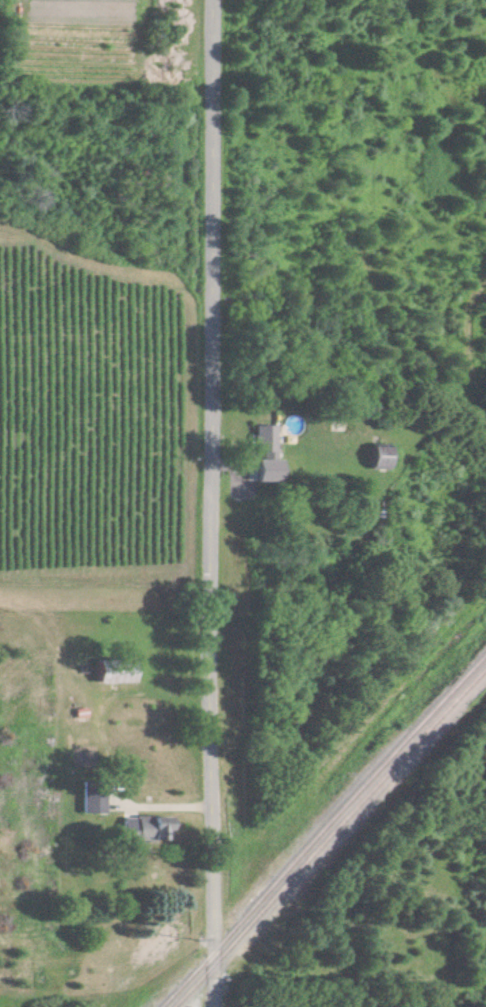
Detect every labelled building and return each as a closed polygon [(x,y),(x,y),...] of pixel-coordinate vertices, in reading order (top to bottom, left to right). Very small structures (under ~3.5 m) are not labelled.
[(278,483),(278,462),(274,462),(275,427),(254,426),(254,453),(262,453),(261,461),(255,461),(254,482),(278,483)] [(370,470),(388,470),(389,445),(370,445),(370,470)] [(81,813),(104,814),(104,798),(82,797),(81,813)]
